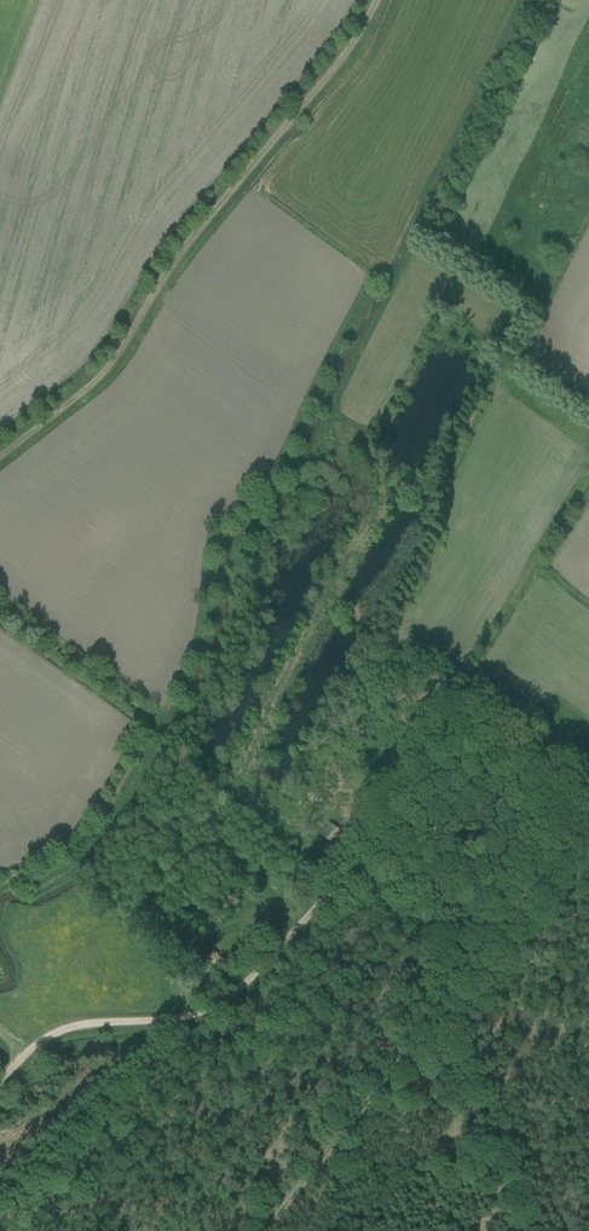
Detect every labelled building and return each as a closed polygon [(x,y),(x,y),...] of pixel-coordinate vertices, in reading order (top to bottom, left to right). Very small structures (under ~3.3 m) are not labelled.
[(321,836),(331,845),(345,830),(335,821),(321,836)]
